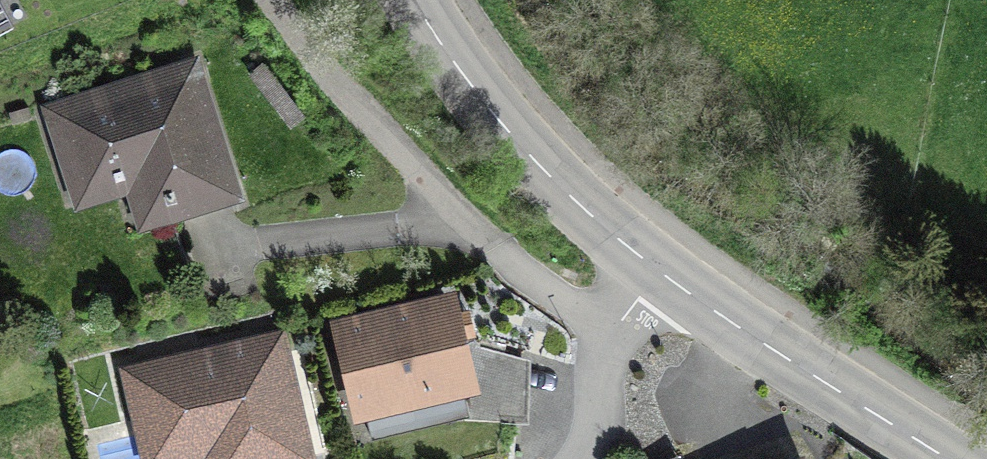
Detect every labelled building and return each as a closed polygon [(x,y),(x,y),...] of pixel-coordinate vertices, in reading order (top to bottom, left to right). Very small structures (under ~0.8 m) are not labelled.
[(73,215),(112,203),(122,238),(137,234),(138,238),(245,207),(201,58),(41,105),(73,215)] [(265,65),(249,78),(292,134),(309,121),(265,65)] [(14,130),(37,122),(32,106),(8,113),(14,130)] [(457,297),(329,325),(353,431),(367,428),(371,445),(468,424),(465,407),(480,403),(467,345),(476,343),(469,314),(461,316),(457,297)] [(286,329),(117,367),(133,438),(137,458),(315,458),(286,329)] [(803,443),(766,458),(810,458),(803,443)] [(677,450),(654,458),(681,458),(677,450)]
